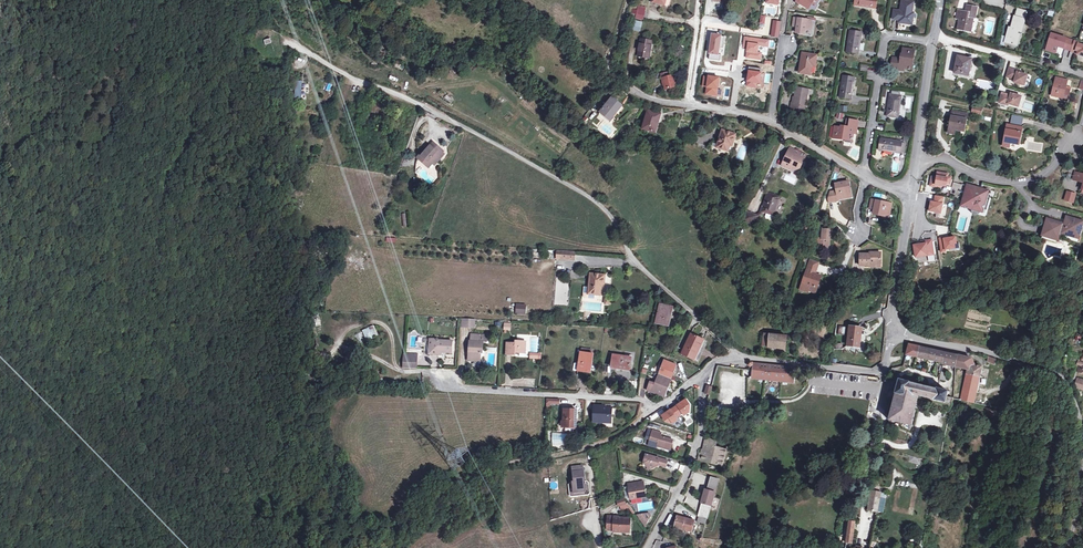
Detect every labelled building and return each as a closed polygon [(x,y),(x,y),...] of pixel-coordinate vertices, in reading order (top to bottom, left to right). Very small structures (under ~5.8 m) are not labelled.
[(797,2),(809,9),(812,3),(814,0),(799,0),(797,2)] [(854,5),(875,14),(877,0),(855,0),(854,5)] [(910,19),(913,20),(914,14),(912,13),(914,3),(902,1),(901,8),(902,8),(901,12),(894,11),(893,19),(899,20),(903,21),(903,24),(909,25),(910,19)] [(962,25),(961,30),(971,32),(973,21),(972,21),(973,18),(975,18),(977,8),(967,6),(966,12),(959,11),(957,19),(960,19),(959,24),(962,25)] [(636,14),(636,13),(637,13),(636,18),(643,20),(645,12),(646,9),(639,7),(638,10),(633,8),(631,13),(636,14)] [(1007,37),(1005,42),(1016,46),(1020,33),(1021,34),(1027,12),(1018,9),(1016,17),(1015,17),(1011,30),(1009,30),(1007,37)] [(798,19),(797,29),(796,34),(805,35),(805,30),(810,31),(812,21),(798,19)] [(640,31),(642,23),(634,21),(632,29),(640,31)] [(850,38),(849,41),(848,41),(847,53),(858,54),(862,33),(850,31),(849,38),(850,38)] [(1074,41),(1052,34),(1047,50),(1053,52),(1055,46),(1058,47),(1071,51),(1074,41)] [(721,55),(718,55),(719,48),(720,43),(724,43),(725,37),(715,36),(714,42),(712,41),(709,60),(720,61),(721,55)] [(649,59),(652,42),(651,42),(642,40),(641,40),(638,57),(649,59)] [(1079,44),(1079,42),(1074,41),(1071,52),(1075,53),(1076,51),(1078,52),(1077,55),(1082,56),(1082,45),(1079,44)] [(270,43),(266,44),(264,43),(262,42),(260,43),(259,44),(258,45),(257,47),(257,49),(258,51),(260,52),(263,52),(265,51),(266,50),(267,49),(272,47),(270,43)] [(899,68),(904,69),(912,70),(915,51),(903,49),(902,56),(903,56),(902,60),(892,58),(891,70),(899,71),(899,68)] [(812,63),(815,63),(817,56),(803,54),(799,73),(810,75),(812,66),(812,63)] [(958,56),(955,73),(969,76),(972,59),(958,56)] [(1017,73),(1018,71),(1009,69),(1007,78),(1015,80),(1014,83),(1025,86),(1027,75),(1021,74),(1017,73)] [(707,90),(718,91),(720,74),(714,73),(710,73),(709,73),(705,73),(704,82),(708,82),(707,90)] [(676,87),(674,76),(662,79),(663,83),(665,90),(676,87)] [(843,83),(842,86),(841,86),(840,98),(851,99),(854,78),(843,76),(842,83),(843,83)] [(1068,101),(1070,91),(1066,90),(1068,81),(1056,78),(1052,94),(1063,97),(1063,100),(1068,101)] [(794,104),(792,103),(791,107),(792,107),(791,114),(800,116),(801,109),(805,109),(808,90),(796,88),(795,97),(794,104)] [(1013,96),(1011,96),(1002,93),(1000,104),(1008,106),(1009,105),(1019,107),(1022,97),(1014,94),(1013,96)] [(890,102),(889,105),(888,105),(887,117),(898,118),(902,97),(890,95),(889,101),(890,102)] [(610,121),(622,106),(612,98),(600,113),(610,121)] [(656,133),(661,115),(648,111),(643,130),(656,133)] [(955,134),(956,129),(965,131),(968,115),(953,112),(949,133),(955,134)] [(1010,123),(1022,125),(1023,116),(1012,114),(1010,123)] [(854,129),(857,130),(858,121),(847,119),(845,129),(841,129),(841,128),(835,127),(833,138),(852,142),(853,134),(854,129)] [(1017,132),(1018,127),(1008,125),(1003,146),(1009,148),(1010,143),(1019,144),(1022,133),(1017,132)] [(718,145),(717,148),(728,152),(730,145),(732,140),(734,140),(736,135),(722,131),(718,145)] [(892,141),(880,139),(879,150),(900,154),(902,142),(895,141),(895,142),(892,141)] [(436,164),(442,157),(439,155),(443,151),(440,148),(441,147),(435,142),(432,145),(428,150),(426,148),(418,156),(429,166),(433,162),(436,164)] [(782,166),(793,172),(798,171),(802,161),(804,162),(807,157),(791,149),(782,166)] [(404,156),(400,166),(409,165),(413,156),(404,156)] [(1076,172),(1075,175),(1079,176),(1078,181),(1082,182),(1082,174),(1076,172)] [(937,178),(932,177),(931,186),(936,187),(936,185),(942,186),(947,187),(947,184),(951,185),(952,178),(948,177),(949,175),(938,173),(937,178)] [(851,197),(849,182),(835,184),(838,200),(851,197)] [(986,200),(987,195),(988,191),(981,189),(981,191),(977,190),(976,188),(967,186),(962,205),(973,208),(973,209),(972,211),(973,212),(973,213),(974,214),(976,215),(977,215),(978,215),(979,214),(980,213),(981,211),(986,213),(987,210),(981,208),(982,204),(985,205),(985,202),(989,203),(987,200),(986,200)] [(1074,203),(1077,193),(1066,190),(1063,200),(1074,203)] [(828,199),(829,203),(836,202),(835,191),(830,192),(828,199)] [(775,216),(781,197),(767,193),(761,212),(775,216)] [(941,213),(944,198),(936,197),(935,203),(931,202),(930,211),(941,213)] [(876,201),(874,210),(873,214),(885,216),(886,212),(890,213),(892,204),(876,201)] [(754,225),(757,217),(747,213),(744,221),(754,225)] [(1080,232),(1082,227),(1080,227),(1082,222),(1067,217),(1064,226),(1061,226),(1062,224),(1048,220),(1044,234),(1047,235),(1046,236),(1053,238),(1054,237),(1058,239),(1061,230),(1065,231),(1064,234),(1069,236),(1069,235),(1078,237),(1079,231),(1080,232)] [(830,240),(831,240),(832,230),(823,230),(822,239),(818,239),(817,250),(829,250),(829,245),(830,240)] [(957,244),(956,238),(944,239),(944,238),(940,239),(942,253),(946,252),(946,250),(951,250),(955,249),(955,244),(957,244)] [(922,245),(914,246),(916,258),(922,257),(921,255),(928,254),(928,256),(934,255),(932,240),(926,241),(926,243),(922,244),(922,245)] [(575,262),(576,253),(557,251),(556,260),(561,260),(575,262)] [(869,265),(880,265),(881,253),(870,253),(869,255),(860,255),(860,266),(869,266),(869,265)] [(811,260),(808,268),(817,271),(819,263),(811,260)] [(807,272),(803,284),(810,286),(808,291),(816,294),(817,289),(816,288),(819,276),(815,275),(807,272)] [(601,282),(604,282),(605,276),(590,274),(589,288),(583,287),(582,298),(584,300),(593,301),(594,296),(600,296),(601,288),(601,282)] [(810,286),(803,284),(800,291),(807,293),(808,291),(810,286)] [(515,314),(526,314),(526,304),(515,304),(515,314)] [(668,309),(661,307),(656,326),(667,329),(671,314),(667,312),(668,309)] [(461,320),(460,329),(474,330),(475,321),(461,320)] [(355,334),(360,344),(378,336),(374,326),(355,334)] [(838,334),(845,334),(846,326),(838,326),(838,334)] [(847,345),(858,346),(860,328),(849,327),(847,345)] [(480,343),(482,343),(482,340),(487,340),(487,336),(470,334),(470,342),(468,342),(467,360),(478,361),(480,343)] [(683,357),(693,361),(697,351),(700,352),(705,341),(692,336),(683,357)] [(786,339),(763,336),(761,348),(767,348),(767,350),(785,351),(786,339)] [(439,355),(440,352),(427,351),(428,340),(435,341),(435,339),(426,338),(425,354),(439,355)] [(450,342),(435,341),(428,340),(427,351),(440,352),(450,353),(450,342)] [(515,344),(506,343),(505,356),(513,356),(514,354),(524,355),(525,343),(515,342),(515,344)] [(938,367),(953,370),(955,358),(906,347),(903,357),(939,366),(938,367)] [(1081,353),(1082,348),(1077,364),(1076,367),(1076,366),(1076,367),(1074,373),(1075,373),(1075,370),(1080,357),(1081,353)] [(1082,348),(1081,353),(1080,357),(1075,370),(1075,373),(1080,375),(1081,372),(1082,373),(1082,348)] [(575,370),(580,371),(580,369),(588,371),(591,354),(579,352),(575,370)] [(414,367),(415,356),(401,355),(400,367),(414,367)] [(607,369),(620,371),(621,369),(626,371),(629,360),(610,356),(607,369)] [(968,361),(955,358),(953,370),(966,374),(965,377),(964,376),(958,403),(971,406),(978,370),(967,368),(968,361)] [(662,362),(656,377),(669,382),(675,367),(662,362)] [(778,367),(753,364),(752,370),(751,379),(792,384),(794,369),(778,367)] [(663,398),(669,382),(656,377),(653,386),(648,384),(645,391),(650,393),(663,398)] [(323,379),(313,380),(313,388),(323,387),(323,379)] [(942,404),(945,392),(934,390),(933,391),(909,386),(910,384),(896,381),(887,422),(908,427),(915,398),(942,404)] [(677,417),(681,414),(683,417),(687,414),(688,406),(684,401),(672,409),(677,417)] [(592,422),(602,422),(608,419),(609,416),(610,417),(611,409),(603,408),(603,407),(594,406),(592,422)] [(563,409),(562,414),(562,422),(564,422),(563,427),(564,427),(574,428),(576,410),(563,409)] [(672,409),(660,417),(664,422),(671,424),(676,421),(674,419),(677,417),(672,409)] [(655,449),(655,447),(668,452),(672,441),(659,437),(660,434),(651,431),(650,434),(646,432),(643,439),(648,441),(646,446),(655,449)] [(720,467),(727,446),(704,439),(701,456),(698,455),(696,461),(700,461),(700,462),(720,467)] [(649,467),(651,470),(658,467),(665,469),(667,462),(645,456),(643,465),(644,465),(649,467)] [(582,471),(572,471),(572,482),(568,482),(566,485),(566,496),(569,498),(587,497),(589,494),(588,485),(586,481),(582,481),(582,471)] [(703,491),(695,518),(705,520),(717,482),(712,481),(709,492),(703,491)] [(639,496),(643,491),(643,487),(641,487),(634,489),(634,484),(626,485),(628,501),(640,499),(639,496)] [(868,510),(877,511),(880,492),(871,490),(868,510)] [(625,505),(623,498),(616,501),(618,507),(625,505)] [(637,520),(642,528),(648,517),(646,514),(637,516),(639,519),(637,520)] [(618,518),(606,517),(606,530),(612,530),(612,532),(627,533),(628,520),(618,520),(618,518)] [(676,518),(673,529),(690,534),(695,538),(696,535),(694,535),(697,526),(693,525),(693,522),(676,518)] [(854,547),(853,546),(852,546),(855,521),(848,520),(844,547),(854,547)]
